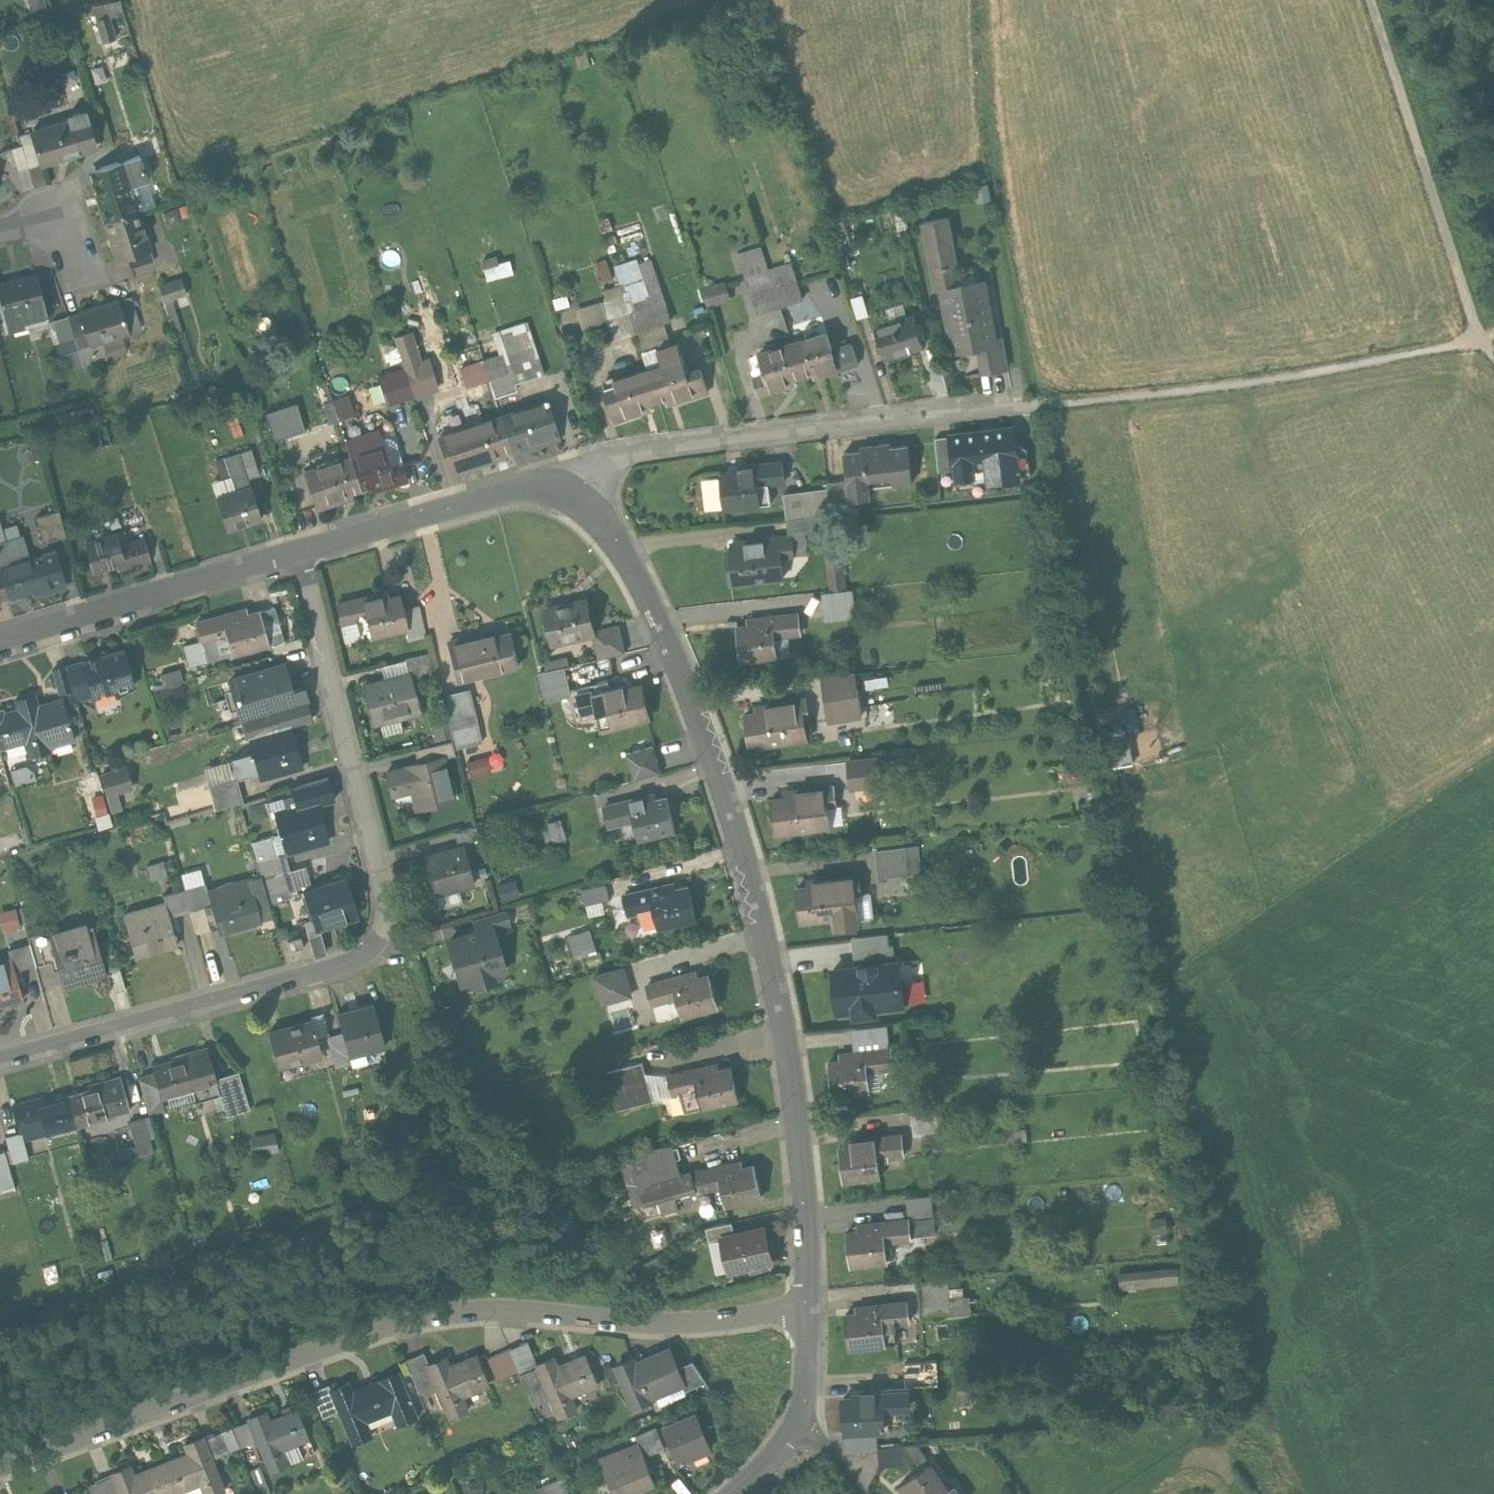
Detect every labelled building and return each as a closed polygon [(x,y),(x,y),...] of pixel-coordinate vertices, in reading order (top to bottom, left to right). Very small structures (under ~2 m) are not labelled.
[(115,39),(108,16),(98,20),(105,42),(115,39)] [(98,148),(86,110),(68,116),(69,121),(30,133),(39,162),(40,166),(98,148)] [(29,165),(39,162),(30,133),(19,136),(22,145),(29,165)] [(17,169),(29,165),(22,145),(11,149),(17,169)] [(148,180),(139,154),(88,170),(105,221),(107,220),(137,211),(129,186),(148,180)] [(138,211),(137,211),(107,220),(120,261),(129,258),(151,251),(138,211)] [(941,290),(947,289),(947,288),(943,270),(957,268),(947,219),(922,224),(935,291),(941,290)] [(154,262),(151,251),(129,258),(132,269),(154,262)] [(513,252),(486,260),(491,279),(519,271),(513,252)] [(0,285),(0,306),(6,331),(45,321),(33,276),(0,285)] [(180,281),(158,287),(163,304),(185,297),(180,281)] [(774,289),(780,307),(803,299),(797,281),(774,289)] [(710,284),(710,299),(735,299),(735,284),(710,284)] [(947,289),(941,290),(952,354),(978,349),(992,346),(991,341),(982,290),(960,294),(959,286),(947,288),(947,289)] [(774,289),(753,295),(759,313),(780,307),(774,289)] [(868,292),(853,297),(859,316),(874,311),(868,292)] [(141,328),(132,297),(119,301),(129,332),(141,328)] [(185,297),(163,304),(173,335),(182,333),(176,311),(187,308),(185,297)] [(83,336),(73,339),(82,368),(89,366),(108,360),(102,343),(130,334),(129,332),(119,301),(76,314),(83,336)] [(630,314),(636,332),(659,325),(653,307),(630,314)] [(76,314),(67,318),(73,339),(83,336),(76,314)] [(630,314),(609,321),(615,339),(636,332),(630,314)] [(914,316),(875,328),(885,359),(924,347),(914,316)] [(73,339),(67,318),(50,323),(57,345),(73,339)] [(828,333),(792,344),(803,376),(820,371),(821,377),(851,367),(845,349),(834,353),(828,333)] [(43,350),(52,347),(50,338),(40,340),(43,350)] [(500,338),(479,345),(484,362),(490,380),(511,373),(514,385),(543,372),(534,345),(505,354),(500,338)] [(57,345),(65,373),(82,368),(73,339),(57,345)] [(992,346),(978,349),(979,355),(984,354),(988,375),(1006,371),(1000,339),(991,341),(992,346)] [(792,344),(759,355),(765,375),(754,378),(760,397),(790,387),(788,381),(803,376),(792,344)] [(682,359),(648,370),(658,401),(665,399),(667,405),(707,392),(699,369),(687,373),(682,359)] [(490,380),(484,362),(461,369),(467,387),(490,380)] [(405,370),(378,379),(387,406),(413,397),(405,370)] [(648,370),(603,385),(615,422),(645,413),(643,406),(658,401),(648,370)] [(437,397),(451,393),(444,371),(430,376),(437,397)] [(349,397),(332,402),(338,421),(355,416),(349,397)] [(338,421),(332,402),(322,405),(329,424),(338,421)] [(502,417),(512,450),(518,448),(521,454),(561,441),(548,403),(544,404),(544,403),(502,417)] [(266,414),(275,442),(306,432),(297,404),(266,414)] [(502,417),(468,428),(480,467),(506,459),(504,452),(512,450),(502,417)] [(480,467),(468,428),(439,438),(452,476),(480,467)] [(1012,430),(950,438),(954,471),(954,472),(957,471),(958,479),(973,478),(972,470),(987,468),(989,483),(1018,480),(1012,430)] [(390,439),(386,439),(382,440),(380,432),(345,443),(350,458),(360,490),(376,485),(378,491),(408,481),(402,463),(397,448),(396,444),(393,441),(390,439)] [(938,473),(954,471),(950,438),(935,440),(938,473)] [(861,453),(843,455),(846,482),(849,502),(851,502),(870,500),(869,490),(911,485),(907,447),(890,449),(889,445),(860,449),(861,453)] [(240,455),(225,459),(232,483),(247,478),(240,455)] [(322,488),(311,491),(317,510),(347,500),(345,495),(360,490),(350,458),(316,470),(322,488)] [(719,479),(704,480),(707,511),(723,509),(723,510),(771,505),(768,485),(784,483),(782,464),(730,470),(731,476),(719,477),(719,479)] [(849,502),(846,482),(826,484),(827,490),(830,516),(852,514),(851,502),(849,502)] [(261,520),(252,489),(218,499),(228,530),(261,520)] [(801,520),(830,516),(827,490),(798,493),(801,520)] [(59,512),(35,518),(43,544),(66,537),(59,512)] [(830,516),(801,520),(803,534),(832,531),(830,516)] [(117,535),(86,544),(95,572),(123,564),(125,570),(127,569),(120,547),(117,535)] [(9,598),(37,589),(39,595),(64,587),(54,553),(29,561),(22,536),(0,543),(0,568),(0,569),(9,598)] [(120,547),(127,569),(150,562),(143,540),(120,547)] [(740,543),(740,550),(728,552),(732,585),(782,580),(780,566),(777,564),(775,554),(791,553),(790,540),(750,544),(750,542),(740,543)] [(832,589),(845,587),(841,553),(827,555),(832,589)] [(9,598),(0,569),(0,600),(9,598)] [(860,589),(829,590),(831,618),(861,617),(860,589)] [(369,629),(372,638),(406,630),(407,629),(403,611),(400,598),(378,603),(376,597),(337,606),(341,624),(356,621),(359,631),(369,629)] [(593,632),(585,601),(546,610),(554,644),(575,639),(575,638),(591,634),(591,635),(593,635),(593,632)] [(419,607),(403,611),(407,629),(406,630),(409,642),(427,637),(419,607)] [(207,662),(283,640),(274,608),(237,619),(236,613),(196,624),(207,662)] [(758,621),(759,627),(736,629),(740,662),(776,658),(773,633),(783,631),(784,636),(800,634),(798,616),(758,621)] [(624,654),(617,627),(593,632),(593,635),(599,660),(624,654)] [(498,632),(449,643),(459,681),(518,667),(511,635),(499,638),(498,632)] [(123,651),(66,668),(76,702),(114,691),(118,696),(134,687),(123,651)] [(292,692),(284,666),(230,681),(242,722),(307,702),(303,689),(292,692)] [(73,691),(66,668),(53,672),(60,695),(73,691)] [(563,668),(538,674),(545,703),(568,697),(568,698),(570,698),(563,668)] [(365,686),(375,726),(419,715),(409,675),(365,686)] [(863,716),(858,689),(852,690),(850,675),(823,679),(826,696),(829,696),(833,721),(863,716)] [(648,719),(641,686),(619,692),(617,686),(577,695),(582,714),(597,710),(602,730),(648,719)] [(471,695),(443,701),(452,742),(455,755),(484,748),(471,695)] [(0,718),(0,749),(28,741),(33,758),(51,753),(49,748),(74,741),(63,700),(37,708),(35,699),(18,704),(20,712),(0,718)] [(745,716),(749,748),(805,739),(802,720),(810,719),(807,700),(766,707),(767,713),(745,716)] [(249,739),(291,728),(312,721),(307,702),(242,722),(247,740),(249,739)] [(297,752),(291,728),(249,739),(260,779),(301,768),(297,752)] [(427,748),(430,761),(444,758),(444,759),(456,756),(455,755),(452,742),(427,748)] [(661,774),(654,747),(627,755),(635,782),(661,774)] [(493,754),(471,759),(475,776),(497,771),(493,754)] [(407,769),(387,773),(390,789),(411,786),(417,810),(454,801),(444,759),(444,758),(430,761),(406,767),(407,769)] [(877,760),(850,763),(852,776),(878,774),(877,760)] [(128,766),(98,774),(110,813),(124,809),(120,794),(135,790),(128,766)] [(335,803),(329,779),(292,789),(294,798),(285,800),(288,810),(277,812),(282,834),(252,842),(258,860),(279,854),(280,856),(329,843),(324,827),(325,827),(320,807),(335,803)] [(795,792),(796,798),(774,800),(778,833),(830,827),(828,808),(837,807),(835,787),(795,792)] [(668,799),(645,804),(643,799),(604,808),(609,826),(635,820),(639,839),(675,831),(668,799)] [(455,834),(458,845),(479,838),(476,828),(455,834)] [(424,858),(435,896),(474,885),(463,847),(424,858)] [(892,850),(872,853),(877,884),(896,881),(892,850)] [(258,860),(269,897),(291,891),(286,877),(280,856),(279,854),(258,860)] [(286,877),(291,891),(309,886),(305,872),(286,877)] [(797,889),(801,921),(836,917),(834,892),(843,891),(844,895),(862,893),(859,876),(819,880),(820,886),(797,889)] [(519,877),(500,883),(505,899),(524,894),(519,877)] [(267,898),(261,878),(207,893),(211,907),(204,909),(211,931),(219,928),(220,933),(273,919),(269,906),(267,898)] [(357,919),(345,879),(306,891),(318,931),(340,924),(346,929),(353,927),(354,920),(357,919)] [(605,884),(582,889),(586,905),(609,900),(605,884)] [(205,885),(184,891),(190,912),(197,935),(211,931),(204,909),(211,907),(207,893),(205,885)] [(696,919),(689,888),(666,893),(665,887),(626,896),(630,914),(647,910),(645,905),(654,903),(660,928),(696,919)] [(165,905),(168,918),(190,912),(184,891),(163,897),(165,905)] [(269,897),(267,898),(269,906),(288,901),(287,898),(293,897),(291,891),(269,897)] [(165,905),(122,916),(128,937),(132,936),(138,956),(175,946),(170,928),(171,928),(168,918),(165,905)] [(473,921),(477,934),(491,930),(491,931),(510,926),(505,911),(473,921)] [(101,955),(91,921),(49,933),(51,939),(57,960),(59,969),(61,969),(66,987),(103,976),(97,956),(101,955)] [(571,933),(577,953),(602,946),(596,926),(571,933)] [(278,938),(286,966),(315,958),(307,929),(278,938)] [(458,970),(462,984),(472,981),(474,987),(494,981),(493,975),(503,972),(491,931),(491,930),(477,934),(450,942),(454,956),(451,961),(452,967),(458,970)] [(852,938),(855,968),(895,964),(893,946),(889,946),(887,934),(852,938)] [(35,966),(57,960),(51,939),(29,945),(35,966)] [(10,958),(14,972),(35,966),(29,945),(8,951),(10,958)] [(10,958),(0,961),(0,1005),(21,999),(16,981),(17,981),(14,972),(10,958)] [(855,968),(833,971),(837,1012),(854,1011),(855,1016),(875,1013),(874,1008),(903,1005),(898,963),(895,964),(855,968)] [(125,990),(119,969),(108,972),(114,993),(125,990)] [(633,999),(625,971),(594,979),(602,1008),(633,999)] [(719,1008),(710,976),(688,981),(687,976),(648,986),(653,1004),(669,1000),(668,995),(677,993),(683,1017),(719,1008)] [(385,1048),(373,1006),(338,1016),(343,1034),(349,1057),(385,1048)] [(318,1042),(313,1022),(269,1034),(278,1069),(316,1059),(312,1043),(318,1042)] [(849,1033),(852,1054),(892,1050),(890,1028),(849,1033)] [(351,1065),(349,1057),(343,1034),(327,1038),(336,1069),(351,1065)] [(177,1063),(153,1070),(155,1077),(161,1100),(162,1100),(162,1099),(190,1091),(194,1105),(218,1098),(214,1083),(215,1083),(214,1080),(206,1049),(175,1058),(177,1063)] [(834,1096),(871,1092),(868,1066),(877,1065),(878,1070),(894,1068),(892,1050),(852,1054),(852,1060),(830,1062),(834,1096)] [(643,1066),(607,1076),(618,1113),(654,1103),(643,1066)] [(673,1095),(680,1093),(685,1113),(739,1101),(732,1069),(710,1074),(709,1068),(669,1077),(673,1095)] [(214,1083),(218,1098),(224,1119),(249,1112),(238,1073),(214,1080),(215,1083),(214,1083)] [(165,1111),(161,1100),(155,1077),(139,1081),(149,1116),(165,1111)] [(130,1113),(121,1078),(89,1087),(90,1093),(68,1099),(76,1127),(76,1128),(130,1113)] [(76,1127),(68,1099),(39,1107),(38,1102),(12,1109),(18,1130),(42,1124),(45,1135),(76,1127)] [(935,1109),(911,1112),(913,1137),(938,1134),(935,1109)] [(151,1146),(144,1121),(130,1125),(137,1150),(151,1146)] [(5,1139),(13,1166),(29,1161),(22,1135),(5,1139)] [(862,1141),(863,1147),(840,1149),(844,1182),(880,1178),(879,1164),(889,1162),(889,1157),(904,1155),(902,1137),(862,1141)] [(631,1159),(640,1189),(671,1180),(671,1181),(679,1179),(679,1178),(671,1147),(631,1159)] [(13,1176),(11,1167),(8,1168),(4,1153),(0,1155),(0,1180),(13,1176)] [(711,1185),(720,1183),(726,1209),(762,1201),(755,1168),(733,1173),(731,1167),(692,1175),(696,1194),(712,1190),(711,1185)] [(679,1179),(671,1181),(676,1198),(696,1194),(692,1175),(679,1178),(679,1179)] [(646,1206),(676,1198),(671,1181),(671,1180),(640,1189),(646,1206)] [(931,1201),(907,1204),(909,1221),(933,1219),(931,1201)] [(935,1236),(933,1219),(909,1221),(911,1239),(935,1236)] [(885,1238),(893,1237),(894,1242),(911,1240),(911,1239),(909,1221),(869,1226),(869,1231),(847,1234),(851,1267),(888,1262),(885,1238)] [(721,1240),(734,1237),(731,1225),(705,1231),(708,1244),(721,1241),(721,1240)] [(729,1275),(772,1265),(764,1230),(734,1237),(721,1240),(721,1241),(729,1275)] [(1125,1269),(1126,1287),(1189,1284),(1188,1266),(1125,1269)] [(946,1285),(915,1287),(918,1323),(969,1320),(968,1303),(947,1304),(946,1285)] [(907,1304),(867,1309),(868,1314),(846,1317),(849,1350),(885,1346),(882,1321),(891,1320),(892,1325),(909,1323),(907,1304)] [(528,1397),(545,1389),(536,1369),(539,1368),(528,1344),(509,1352),(528,1397)] [(634,1362),(616,1369),(633,1410),(651,1402),(650,1401),(683,1387),(683,1386),(677,1370),(669,1352),(636,1366),(634,1362)] [(419,1397),(437,1390),(428,1367),(429,1367),(424,1356),(406,1363),(419,1397)] [(429,1367),(428,1367),(437,1390),(450,1421),(467,1414),(460,1398),(488,1386),(476,1359),(450,1371),(445,1360),(444,1361),(445,1362),(430,1369),(429,1367)] [(539,1368),(536,1369),(545,1389),(558,1421),(575,1414),(569,1399),(597,1387),(586,1359),(557,1371),(554,1362),(539,1368)] [(692,1364),(677,1370),(683,1386),(683,1387),(685,1393),(706,1384),(692,1364)] [(929,1371),(906,1372),(907,1386),(930,1385),(929,1371)] [(350,1386),(332,1394),(333,1395),(341,1414),(354,1447),(371,1439),(364,1423),(392,1411),(381,1385),(354,1396),(350,1386)] [(846,1435),(882,1433),(880,1408),(891,1408),(891,1412),(908,1411),(906,1392),(865,1394),(866,1400),(844,1401),(846,1435)] [(323,1422),(341,1414),(333,1395),(315,1402),(323,1422)] [(267,1416),(249,1423),(250,1423),(258,1443),(271,1475),(288,1468),(281,1452),(297,1445),(309,1440),(298,1413),(270,1425),(267,1416)] [(695,1416),(664,1429),(679,1464),(710,1451),(695,1416)] [(240,1450),(258,1443),(250,1423),(232,1430),(240,1450)] [(639,1445),(645,1459),(665,1451),(656,1430),(635,1438),(638,1446),(639,1445)] [(204,1442),(212,1461),(230,1454),(222,1434),(204,1442)] [(162,1468),(172,1493),(177,1493),(201,1484),(205,1493),(223,1493),(225,1493),(212,1461),(204,1442),(203,1441),(186,1448),(190,1457),(162,1468)] [(281,1452),(288,1468),(304,1462),(297,1445),(281,1452)] [(598,1462),(606,1483),(610,1481),(615,1493),(636,1493),(656,1486),(655,1484),(654,1484),(648,1469),(645,1459),(639,1445),(638,1446),(598,1462)] [(881,1469),(922,1465),(927,1461),(918,1447),(879,1451),(881,1469)] [(900,1488),(904,1493),(958,1493),(953,1488),(948,1491),(930,1466),(900,1488)] [(114,1479),(120,1493),(172,1493),(162,1468),(135,1479),(131,1470),(113,1477),(114,1479)] [(251,1475),(259,1493),(271,1493),(261,1470),(251,1475)] [(114,1479),(96,1486),(99,1493),(120,1493),(114,1479)] [(544,1493),(568,1493),(563,1480),(542,1488),(544,1493)]
